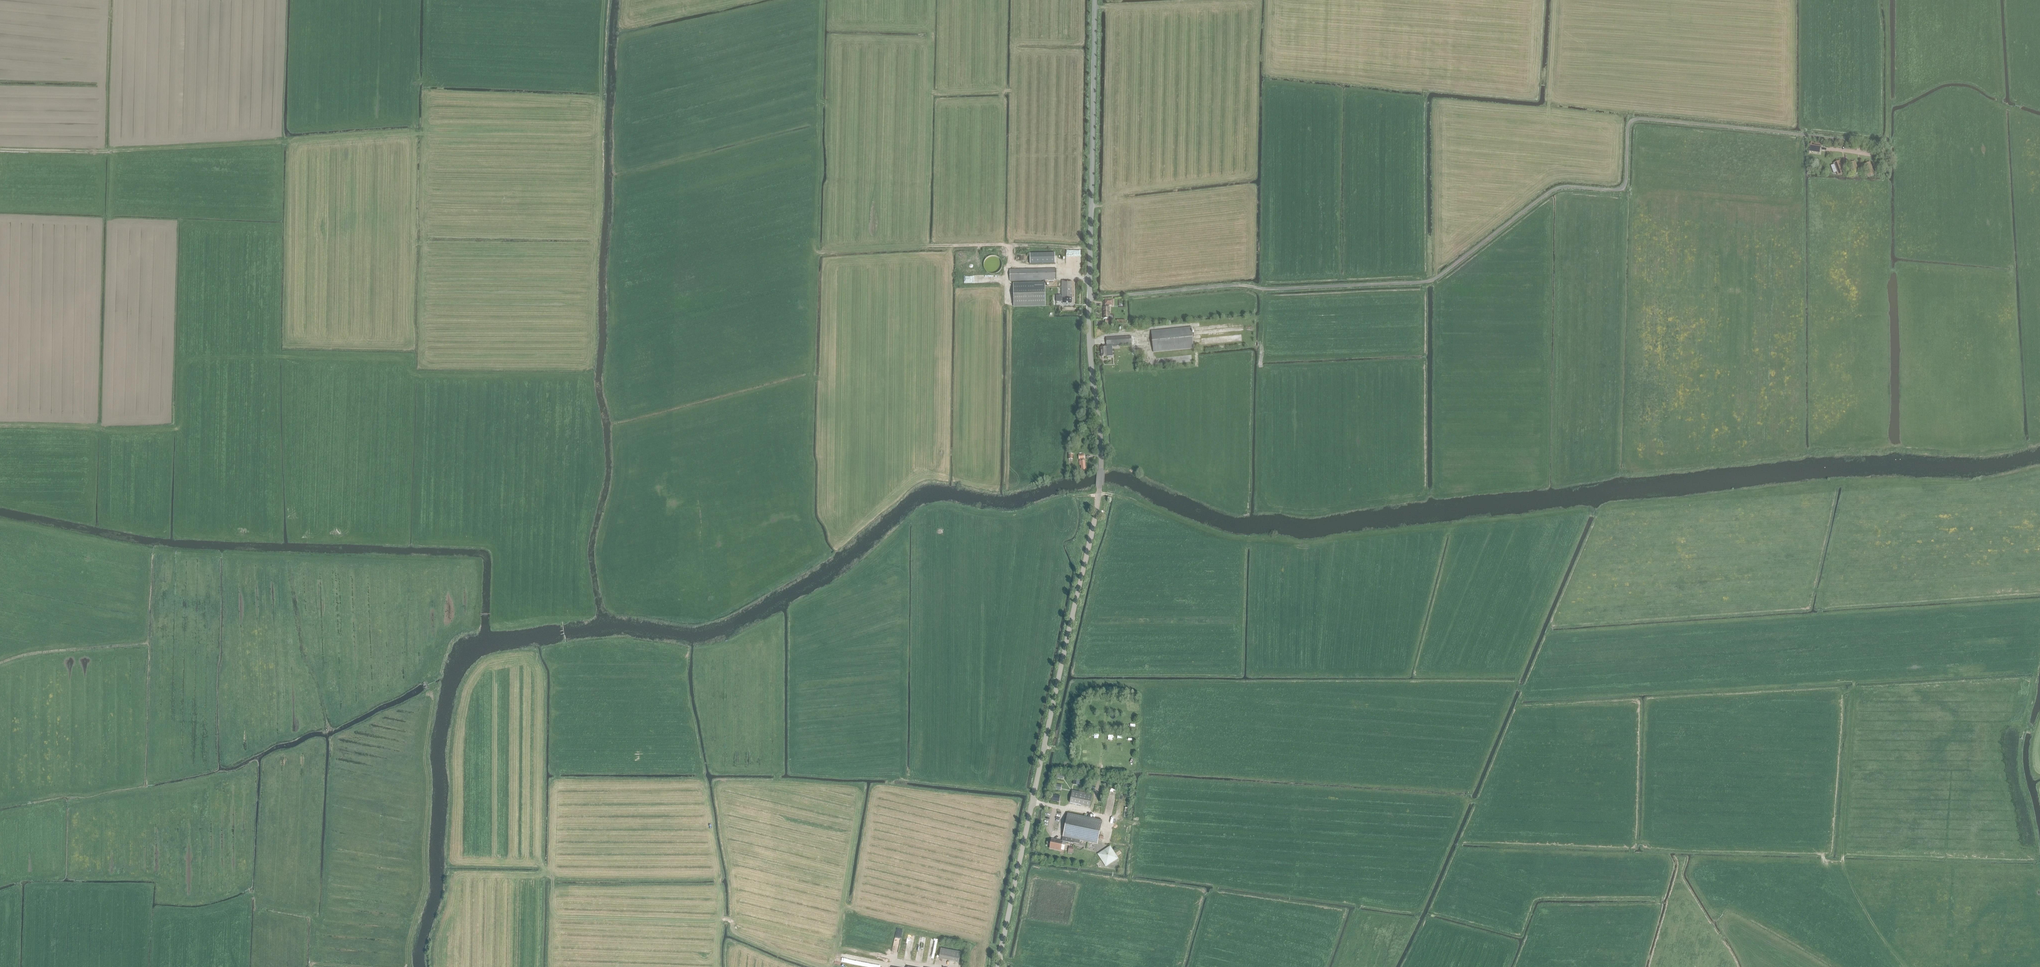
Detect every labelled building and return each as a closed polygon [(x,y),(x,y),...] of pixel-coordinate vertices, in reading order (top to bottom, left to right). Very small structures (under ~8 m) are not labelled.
[(1845,174),(1840,161),(1833,163),(1838,176),(1845,174)] [(1860,174),(1855,161),(1848,164),(1853,177),(1860,174)] [(1875,175),(1870,162),(1863,165),(1868,177),(1875,175)] [(1055,263),(1055,253),(1030,254),(1030,264),(1055,263)] [(1043,280),(1043,283),(1014,284),(1014,306),(1046,305),(1045,280),(1057,280),(1056,269),(1010,270),(1010,281),(1043,280)] [(1056,295),(1056,302),(1063,302),(1063,304),(1071,304),(1071,298),(1073,298),(1073,282),(1069,282),(1069,280),(1062,280),(1062,296),(1056,295)] [(1103,312),(1104,312),(1104,318),(1109,318),(1109,312),(1109,305),(1113,305),(1113,300),(1105,300),(1105,307),(1103,307),(1103,312)] [(1190,329),(1149,332),(1151,352),(1192,348),(1190,329)] [(1107,353),(1107,357),(1113,357),(1129,356),(1128,345),(1131,344),(1130,336),(1106,338),(1106,346),(1104,346),(1104,348),(1101,348),(1101,357),(1107,356),(1106,353),(1107,353)] [(1072,791),(1070,803),(1090,807),(1093,795),(1072,791)] [(1062,841),(1066,842),(1074,844),(1075,840),(1097,844),(1102,821),(1068,814),(1063,837),(1062,841)] [(1066,846),(1066,842),(1062,841),(1062,842),(1052,840),(1050,848),(1061,851),(1062,845),(1066,846)] [(1099,855),(1106,866),(1117,859),(1110,848),(1099,855)] [(894,951),(899,952),(903,929),(898,928),(895,941),(899,941),(898,947),(895,946),(894,951)] [(939,959),(959,963),(961,952),(941,949),(939,959)]
